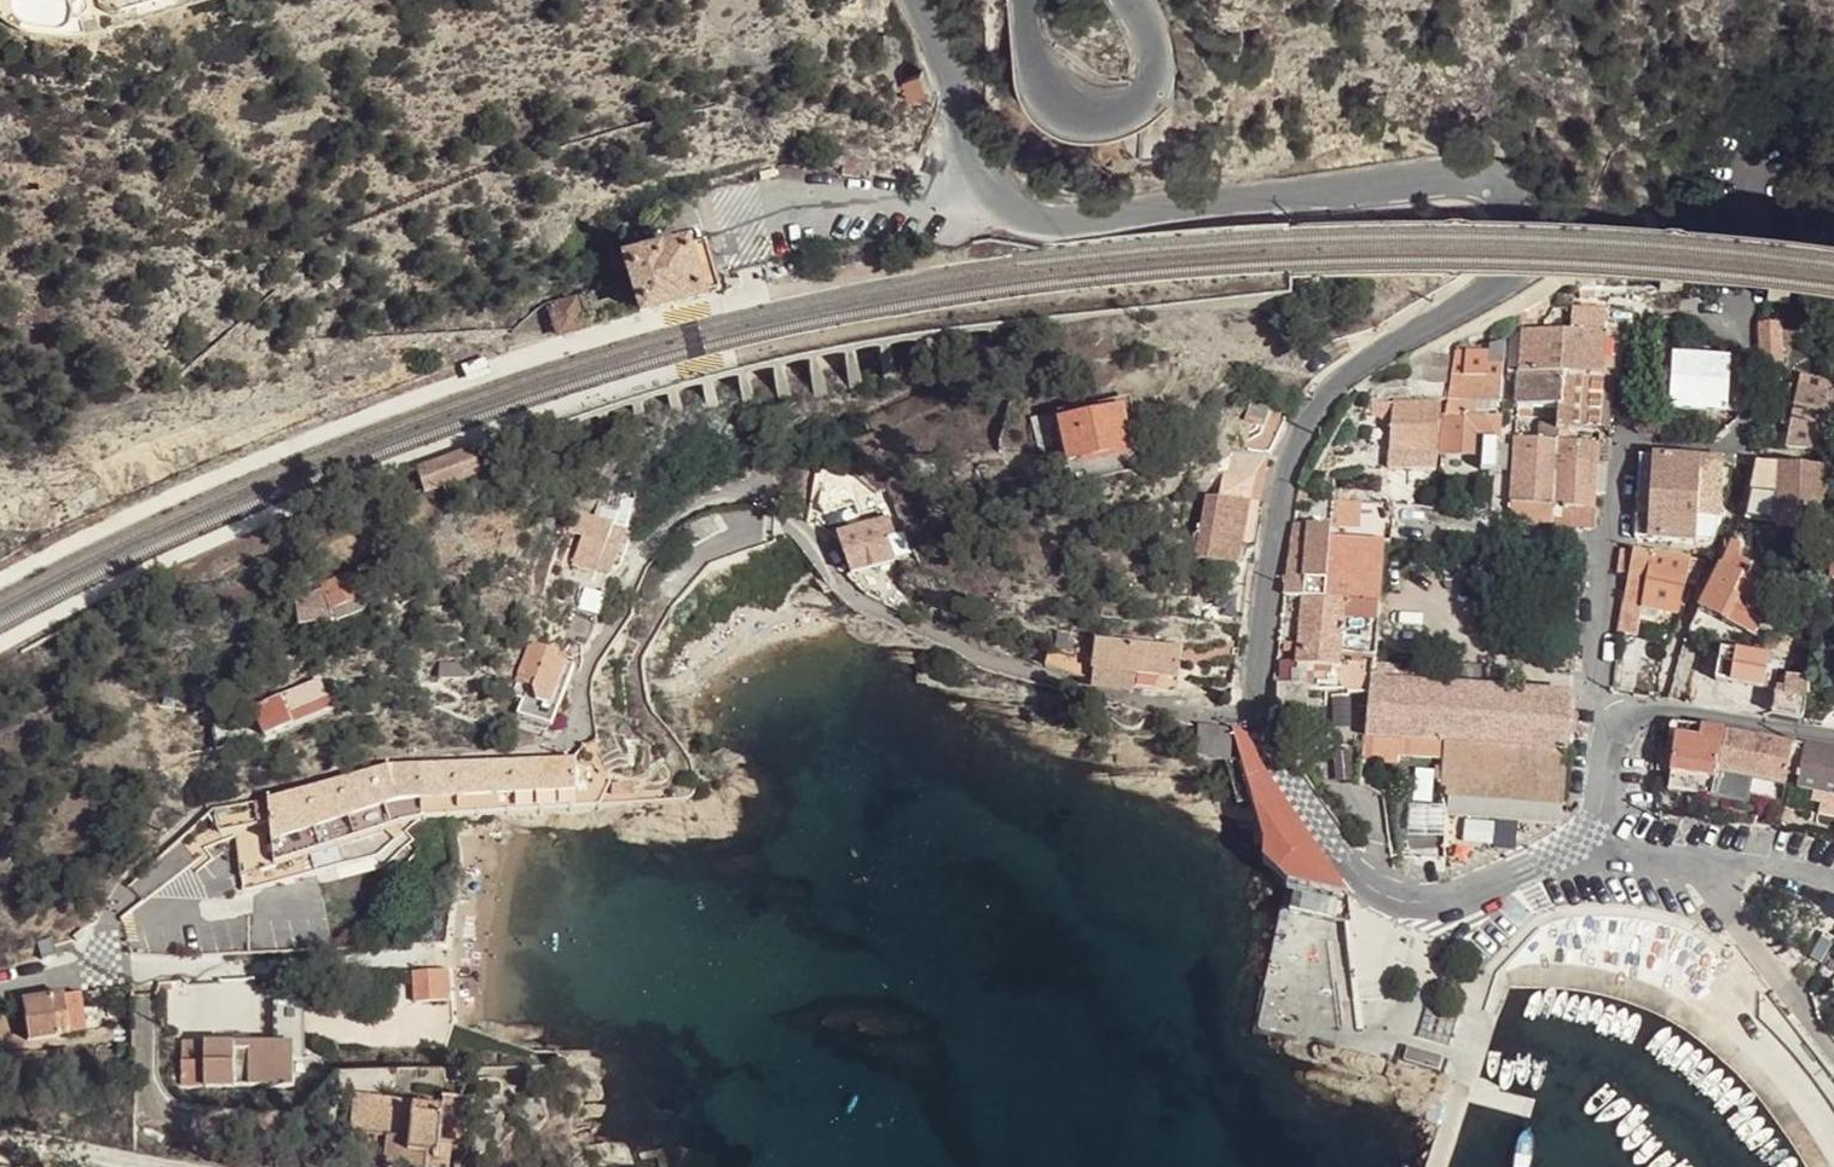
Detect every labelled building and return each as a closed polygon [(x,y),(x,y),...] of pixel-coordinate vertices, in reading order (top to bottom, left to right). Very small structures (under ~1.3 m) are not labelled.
[(920,75),(903,81),(910,98),(927,91),(920,75)] [(776,165),(760,168),(762,177),(778,173),(776,165)] [(1793,184),(1794,169),(1785,167),(1783,183),(1793,184)] [(637,310),(717,289),(712,272),(704,241),(625,261),(637,310)] [(572,298),(548,304),(556,333),(579,326),(572,298)] [(1513,304),(1509,306),(1508,326),(1511,325),(1523,321),(1523,298),(1513,304)] [(1521,336),(1518,371),(1560,374),(1602,377),(1614,378),(1619,378),(1623,323),(1605,321),(1605,308),(1572,305),(1570,331),(1543,329),(1521,327),(1521,336)] [(1756,325),(1758,365),(1780,365),(1777,324),(1756,325)] [(1507,370),(1518,371),(1521,336),(1510,334),(1507,370)] [(1499,411),(1499,401),(1504,340),(1470,349),(1455,353),(1444,418),(1476,420),(1477,415),(1477,409),(1499,411)] [(1456,343),(1455,353),(1470,349),(1468,340),(1456,343)] [(1673,409),(1742,412),(1739,344),(1723,346),(1722,358),(1675,355),(1673,409)] [(1444,382),(1447,360),(1433,359),(1429,350),(1405,362),(1406,380),(1429,380),(1429,382),(1444,382)] [(463,374),(487,366),(483,355),(460,362),(463,374)] [(1507,378),(1517,379),(1518,371),(1507,370),(1507,378)] [(1515,403),(1558,406),(1560,374),(1518,371),(1517,379),(1515,403)] [(1602,377),(1560,374),(1558,406),(1557,418),(1556,423),(1556,429),(1559,429),(1569,430),(1598,432),(1602,377)] [(1614,378),(1602,377),(1598,432),(1610,433),(1614,378)] [(1781,424),(1790,426),(1798,386),(1789,384),(1781,424)] [(1823,450),(1833,426),(1833,392),(1798,385),(1798,386),(1790,426),(1786,446),(1823,450)] [(1270,406),(1252,400),(1246,418),(1264,425),(1270,406)] [(1391,451),(1437,454),(1439,403),(1372,400),(1371,418),(1392,418),(1391,451)] [(1135,457),(1126,412),(1060,426),(1059,419),(1032,425),(1041,467),(1068,460),(1070,471),(1135,457)] [(1476,420),(1444,418),(1442,455),(1482,457),(1485,417),(1477,415),(1476,420)] [(1481,472),(1495,473),(1497,442),(1498,417),(1485,417),(1482,457),(1481,472)] [(1556,429),(1556,423),(1538,421),(1537,439),(1558,441),(1559,429),(1556,429)] [(1556,464),(1558,441),(1537,439),(1523,438),(1524,426),(1516,424),(1513,465),(1556,470),(1556,464)] [(1569,430),(1559,429),(1558,441),(1556,464),(1595,467),(1597,444),(1568,442),(1569,430)] [(1497,442),(1495,473),(1501,473),(1503,443),(1497,442)] [(472,448),(454,454),(462,480),(481,474),(472,448)] [(1436,472),(1437,454),(1391,451),(1391,470),(1436,472)] [(1244,543),(1253,545),(1267,458),(1234,452),(1231,471),(1224,470),(1219,497),(1205,495),(1191,577),(1238,585),(1244,543)] [(436,459),(444,485),(462,480),(454,454),(436,459)] [(1640,456),(1635,539),(1650,540),(1655,457),(1640,456)] [(1655,457),(1650,540),(1696,542),(1697,520),(1718,521),(1721,460),(1655,457)] [(436,459),(417,466),(426,492),(444,485),(436,459)] [(1595,467),(1556,464),(1556,470),(1554,491),(1594,494),(1595,467)] [(1775,520),(1774,527),(1815,530),(1822,467),(1758,464),(1745,518),(1775,520)] [(1509,523),(1553,526),(1554,508),(1553,508),(1554,491),(1556,470),(1513,465),(1509,523)] [(1605,467),(1595,467),(1594,494),(1603,495),(1605,467)] [(895,535),(888,517),(869,524),(864,512),(883,505),(876,487),(858,495),(863,508),(842,517),(834,498),(815,506),(814,525),(838,536),(851,575),(894,558),(886,539),(895,535)] [(1594,494),(1554,491),(1553,508),(1554,508),(1553,526),(1591,529),(1594,494)] [(621,504),(632,506),(634,499),(624,496),(621,504)] [(1359,528),(1362,500),(1333,496),(1330,526),(1359,528)] [(625,531),(632,506),(621,504),(598,500),(592,517),(575,510),(569,527),(586,533),(573,578),(593,583),(596,572),(608,576),(625,531)] [(1303,596),(1325,598),(1326,581),(1329,541),(1330,528),(1322,527),(1323,519),(1310,517),(1309,526),(1304,578),(1285,577),(1283,594),(1303,596)] [(1718,521),(1697,520),(1696,542),(1712,544),(1718,521)] [(1294,524),(1285,577),(1304,578),(1309,526),(1294,524)] [(1773,531),(1753,530),(1760,553),(1776,547),(1772,536),(1773,531)] [(1356,578),(1379,580),(1381,544),(1329,541),(1326,581),(1355,582),(1356,578)] [(1729,542),(1719,568),(1700,610),(1754,636),(1759,624),(1748,618),(1762,588),(1744,579),(1749,569),(1748,562),(1738,557),(1741,548),(1729,542)] [(1652,554),(1635,551),(1634,552),(1623,551),(1619,572),(1624,573),(1629,575),(1619,631),(1636,634),(1641,606),(1652,554)] [(1703,562),(1652,554),(1641,606),(1679,614),(1685,585),(1694,587),(1703,562)] [(328,600),(332,612),(361,602),(360,599),(373,595),(366,575),(353,581),(352,578),(324,588),(325,591),(328,600)] [(1326,581),(1325,598),(1377,603),(1379,580),(1356,578),(1355,582),(1326,581)] [(310,607),(328,600),(325,591),(306,597),(310,607)] [(1307,691),(1307,665),(1340,668),(1338,694),(1369,697),(1372,662),(1377,603),(1325,598),(1303,596),(1297,663),(1279,661),(1278,715),(1307,719),(1307,691)] [(336,623),(364,613),(361,602),(332,612),(336,623)] [(1669,624),(1652,620),(1647,637),(1661,642),(1669,624)] [(1827,628),(1813,628),(1813,645),(1827,646),(1827,628)] [(1135,640),(1133,646),(1180,652),(1181,646),(1135,640)] [(1096,641),(1091,684),(1090,689),(1134,695),(1135,689),(1137,675),(1176,681),(1180,652),(1133,646),(1096,641)] [(518,717),(552,730),(574,668),(556,662),(559,654),(529,643),(515,681),(529,687),(524,701),(518,717)] [(1448,789),(1563,798),(1571,695),(1505,690),(1454,686),(1456,669),(1424,666),(1423,684),(1416,683),(1417,666),(1372,662),(1370,680),(1369,697),(1364,738),(1371,738),(1370,761),(1397,763),(1397,759),(1413,759),(1415,740),(1445,742),(1441,789),(1448,789)] [(439,680),(464,682),(465,665),(440,663),(439,680)] [(1456,669),(1454,686),(1505,690),(1507,668),(1456,664),(1456,669)] [(1340,668),(1307,665),(1307,691),(1338,694),(1340,668)] [(333,709),(319,678),(253,709),(267,740),(333,709)] [(529,687),(515,681),(510,695),(524,701),(529,687)] [(162,694),(160,702),(178,704),(179,696),(162,694)] [(1775,695),(1772,712),(1802,718),(1805,701),(1775,695)] [(1715,780),(1724,730),(1678,723),(1671,774),(1715,780)] [(1232,731),(1199,726),(1197,757),(1231,763),(1232,731)] [(1793,741),(1724,730),(1715,780),(1712,796),(1748,802),(1751,778),(1787,786),(1789,772),(1793,741)] [(1246,735),(1232,731),(1242,765),(1263,843),(1263,858),(1288,883),(1295,884),(1347,896),(1329,870),(1263,772),(1246,735)] [(1804,744),(1793,741),(1789,772),(1800,773),(1804,744)] [(1804,744),(1800,773),(1798,789),(1813,792),(1812,801),(1821,804),(1820,814),(1833,817),(1833,748),(1804,744)] [(575,763),(470,765),(388,766),(354,776),(313,788),(269,800),(254,802),(212,808),(220,831),(235,829),(241,875),(411,825),(577,796),(577,763),(575,763)] [(1715,780),(1671,774),(1669,791),(1712,796),(1715,780)] [(1447,830),(1446,806),(1412,806),(1412,831),(1447,830)] [(1341,921),(1347,896),(1295,884),(1289,909),(1341,921)] [(1821,965),(1833,944),(1833,939),(1824,933),(1812,953),(1810,958),(1821,965)] [(450,969),(424,970),(425,988),(451,989),(450,969)] [(162,1020),(182,1020),(182,981),(163,981),(162,1020)] [(79,989),(62,991),(69,1033),(85,1030),(79,989)] [(62,991),(21,997),(27,1039),(69,1033),(62,991)] [(294,1083),(293,1041),(181,1042),(181,1084),(294,1083)] [(444,1109),(354,1100),(351,1133),(388,1137),(385,1166),(390,1166),(450,1166),(453,1145),(441,1144),(444,1109)]
